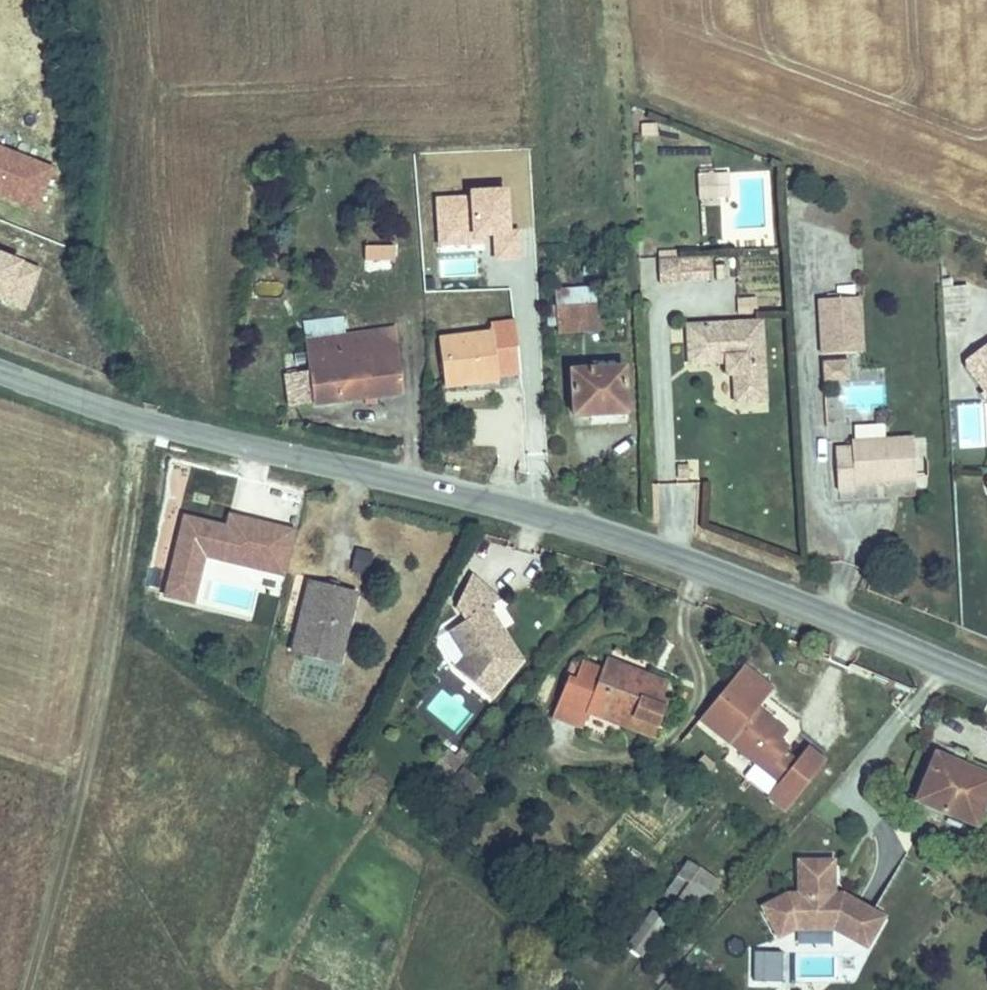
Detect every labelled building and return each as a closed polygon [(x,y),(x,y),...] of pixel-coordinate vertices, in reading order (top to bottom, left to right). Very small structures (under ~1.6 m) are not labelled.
[(0,146),(0,198),(37,211),(54,166),(0,146)] [(729,171),(697,171),(697,199),(730,198),(729,171)] [(40,266),(0,252),(0,302),(4,303),(7,297),(27,304),(40,266)] [(711,256),(661,257),(661,282),(712,281),(711,256)] [(714,279),(735,281),(737,258),(716,257),(714,279)] [(952,279),(944,279),(947,320),(960,319),(972,318),(970,286),(953,287),(952,279)] [(554,334),(596,334),(597,288),(554,287),(554,334)] [(757,297),(736,298),(737,314),(758,313),(757,297)] [(865,353),(861,297),(827,299),(831,354),(865,353)] [(831,354),(827,299),(821,299),(824,355),(831,354)] [(314,312),(316,333),(357,327),(355,307),(314,312)] [(768,319),(690,325),(693,362),(735,360),(736,377),(746,377),(748,402),(774,401),(768,319)] [(960,319),(947,320),(947,334),(961,333),(960,319)] [(357,327),(316,333),(321,366),(294,369),(299,404),(414,390),(405,321),(357,327)] [(521,342),(464,345),(467,386),(505,385),(505,390),(529,389),(529,382),(544,381),(542,332),(521,333),(521,342)] [(975,360),(975,368),(986,384),(986,350),(975,360)] [(852,382),(850,361),(824,363),(825,383),(852,382)] [(643,365),(585,371),(589,421),(611,420),(610,409),(646,406),(643,365)] [(985,403),(958,404),(959,447),(986,447),(985,403)] [(861,444),(843,445),(845,486),(863,485),(863,479),(926,476),(923,435),(860,438),(861,444)] [(180,508),(163,598),(195,604),(204,560),(286,576),(295,531),(180,508)] [(366,581),(374,551),(355,547),(347,576),(366,581)] [(473,632),(447,646),(464,663),(455,672),(494,707),(525,672),(499,628),(506,611),(473,582),(458,611),(473,632)] [(352,597),(305,585),(288,656),(335,667),(352,597)] [(595,722),(625,732),(628,720),(664,732),(672,707),(667,705),(672,690),(655,685),(654,691),(630,685),(632,679),(609,671),(607,676),(587,669),(581,687),(574,684),(561,724),(591,734),(595,722)] [(789,737),(760,713),(775,694),(747,670),(703,722),(780,788),(769,802),(786,816),(829,765),(812,750),(801,763),(789,754),(784,760),(776,753),(789,737)] [(441,687),(424,708),(457,734),(474,713),(441,687)] [(628,720),(625,732),(659,743),(664,732),(628,720)] [(463,773),(447,760),(432,779),(448,791),(463,773)] [(914,811),(972,834),(986,798),(986,792),(952,779),(955,771),(934,763),(914,811)] [(860,944),(877,913),(851,899),(848,904),(838,904),(838,899),(838,863),(802,863),(803,897),(791,897),(766,911),(782,942),(800,932),(838,932),(860,944)] [(681,903),(702,872),(691,864),(667,899),(679,906),(681,903)] [(698,915),(719,883),(702,872),(681,903),(698,915)] [(872,951),(889,920),(877,913),(860,944),(872,951)] [(781,983),(781,950),(752,950),(752,983),(781,983)]
